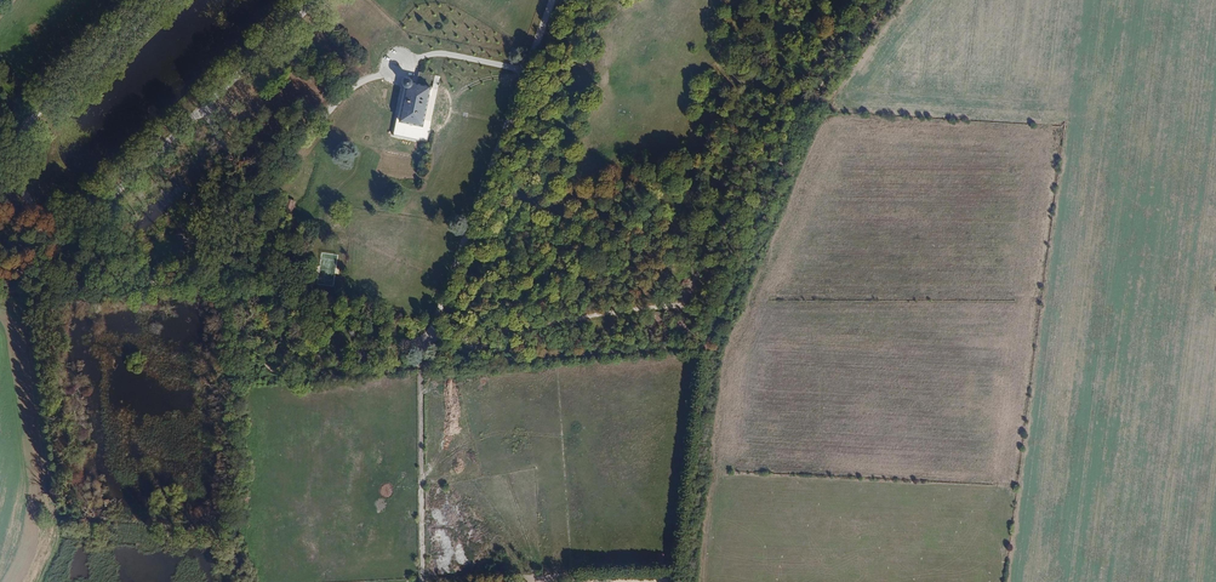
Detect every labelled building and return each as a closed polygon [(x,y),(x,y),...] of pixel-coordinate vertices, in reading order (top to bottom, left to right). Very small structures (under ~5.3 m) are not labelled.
[(403,81),(403,83),(403,86),(392,136),(426,144),(429,129),(422,127),(430,89),(413,85),(411,80),(409,79),(407,78),(405,79),(403,81)]
